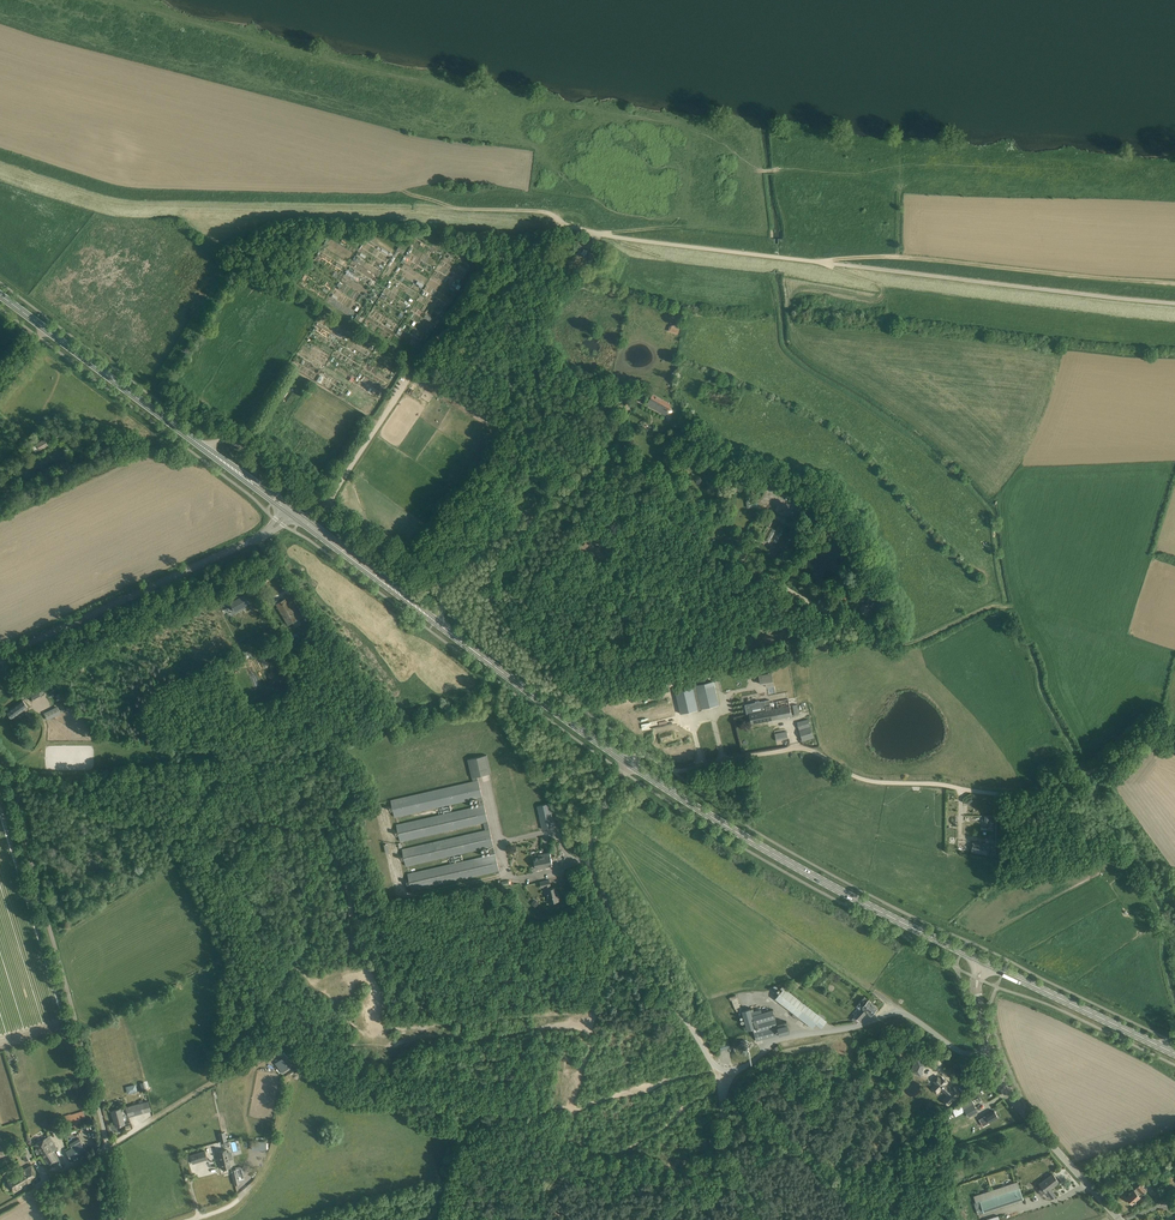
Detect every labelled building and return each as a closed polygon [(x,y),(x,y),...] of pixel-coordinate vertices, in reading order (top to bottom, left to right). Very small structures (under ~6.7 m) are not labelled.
[(584,241),(583,244),(579,243),(578,246),(588,250),(590,243),(584,241)] [(426,328),(424,332),(430,334),(434,323),(425,319),(422,327),(426,328)] [(672,323),(669,331),(678,334),(681,326),(672,323)] [(420,372),(415,382),(418,384),(424,374),(420,372)] [(672,405),(653,394),(647,405),(666,415),(666,414),(668,415),(670,415),(672,413),(673,411),(672,409),(670,408),(672,405)] [(60,430),(36,444),(36,445),(32,447),(35,452),(39,450),(40,451),(58,440),(58,439),(66,434),(63,430),(60,431),(60,430)] [(777,551),(770,547),(768,550),(775,555),(777,551)] [(234,611),(249,603),(244,594),(229,602),(234,611)] [(877,598),(871,596),(867,605),(863,604),(860,613),(869,616),(872,607),(874,608),(877,598)] [(286,597),(276,604),(288,625),(299,619),(286,597)] [(783,628),(779,634),(785,637),(788,630),(783,628)] [(313,639),(310,634),(302,638),(304,643),(313,639)] [(254,648),(240,654),(243,659),(256,653),(254,648)] [(774,686),(772,673),(759,676),(760,684),(765,683),(766,687),(774,686)] [(719,705),(713,681),(675,690),(681,714),(698,710),(698,709),(698,708),(701,708),(702,708),(702,709),(719,705)] [(39,686),(26,693),(30,700),(43,693),(39,686)] [(769,700),(765,700),(766,710),(769,710),(771,720),(792,715),(795,715),(799,714),(797,704),(790,706),(789,699),(770,702),(769,700)] [(28,707),(26,705),(23,700),(6,712),(11,719),(28,707)] [(750,708),(746,709),(747,714),(750,714),(751,723),(771,720),(769,710),(766,710),(765,700),(759,701),(759,700),(755,701),(755,702),(751,703),(751,707),(750,708)] [(57,707),(44,714),(47,719),(60,713),(57,707)] [(813,737),(808,719),(797,722),(803,740),(813,737)] [(788,738),(787,731),(775,733),(776,741),(788,738)] [(473,781),(478,780),(477,776),(491,773),(487,755),(468,759),(472,778),(473,781)] [(480,805),(484,804),(479,779),(478,780),(473,781),(391,799),(395,817),(478,798),(480,805)] [(538,806),(543,829),(555,826),(549,803),(538,806)] [(485,830),(490,829),(484,804),(480,805),(396,824),(400,842),(484,823),(485,830)] [(994,816),(990,816),(985,815),(984,824),(990,824),(990,821),(994,821),(994,816)] [(495,854),(490,829),(485,830),(402,849),(406,865),(489,846),(491,855),(495,854)] [(568,836),(563,838),(567,847),(572,845),(568,836)] [(997,846),(996,846),(990,845),(990,844),(973,841),(971,852),(988,855),(988,854),(995,855),(997,846)] [(1114,857),(1118,854),(1110,841),(1105,845),(1114,857)] [(549,852),(544,854),(539,855),(540,857),(534,858),(537,869),(552,865),(549,852)] [(495,854),(491,855),(408,873),(411,890),(495,871),(496,874),(500,873),(495,854)] [(549,880),(544,881),(540,882),(541,887),(546,886),(546,889),(547,894),(549,893),(551,902),(560,900),(559,894),(557,895),(555,887),(551,888),(550,885),(551,885),(549,880)] [(535,898),(531,903),(536,907),(540,902),(535,898)] [(827,1020),(784,987),(775,998),(794,1013),(792,1015),(798,1020),(800,1017),(813,1027),(817,1023),(822,1027),(827,1020)] [(737,995),(731,996),(735,1009),(741,1007),(737,995)] [(856,1014),(852,1019),(855,1022),(856,1023),(859,1020),(867,1012),(871,1015),(877,1008),(868,1000),(865,997),(861,1001),(856,1006),(860,1010),(856,1014)] [(750,1008),(742,1011),(748,1030),(751,1030),(752,1031),(754,1031),(756,1040),(780,1034),(790,1031),(787,1021),(777,1024),(773,1009),(762,1012),(761,1009),(751,1012),(750,1008)] [(739,1044),(733,1046),(735,1051),(740,1050),(744,1052),(748,1051),(750,1047),(756,1046),(755,1041),(749,1042),(746,1040),(741,1041),(739,1044)] [(721,1050),(730,1047),(729,1042),(719,1044),(721,1050)] [(922,1071),(923,1068),(924,1067),(925,1067),(927,1063),(916,1059),(911,1071),(916,1073),(918,1074),(921,1076),(923,1071),(922,1071)] [(286,1069),(280,1060),(274,1065),(280,1074),(286,1069)] [(938,1076),(934,1080),(933,1081),(947,1095),(945,1097),(950,1103),(959,1094),(953,1089),(952,1090),(946,1084),(947,1082),(942,1077),(941,1079),(938,1076)] [(136,1083),(126,1086),(128,1094),(138,1091),(136,1083)] [(979,1112),(971,1099),(962,1104),(969,1117),(979,1112)] [(149,1101),(140,1103),(141,1107),(142,1113),(151,1110),(149,1101)] [(142,1113),(141,1107),(140,1103),(126,1107),(126,1108),(121,1109),(121,1108),(111,1111),(114,1119),(114,1118),(117,1126),(124,1124),(122,1115),(128,1114),(129,1116),(142,1113)] [(71,1113),(65,1115),(67,1122),(85,1117),(83,1110),(71,1114),(71,1113)] [(999,1118),(994,1110),(979,1119),(984,1126),(999,1118)] [(225,1131),(218,1133),(220,1142),(227,1140),(225,1131)] [(61,1161),(57,1156),(46,1138),(34,1145),(40,1154),(41,1153),(50,1168),(61,1161)] [(79,1138),(69,1144),(71,1148),(82,1141),(79,1138)] [(267,1140),(252,1141),(252,1150),(267,1149),(267,1140)] [(86,1151),(81,1142),(66,1151),(71,1160),(86,1151)] [(25,1161),(32,1158),(28,1149),(21,1152),(25,1161)] [(226,1149),(223,1150),(217,1151),(219,1161),(220,1161),(222,1169),(231,1167),(226,1149)] [(207,1158),(205,1152),(190,1157),(192,1163),(200,1161),(200,1160),(207,1158)] [(39,1177),(31,1164),(7,1179),(15,1192),(39,1177)] [(240,1184),(236,1169),(231,1170),(235,1185),(240,1184)] [(1059,1182),(1053,1174),(1040,1184),(1042,1187),(1038,1190),(1042,1195),(1047,1192),(1052,1198),(1056,1195),(1051,1188),(1059,1182)] [(979,1211),(982,1210),(983,1213),(1024,1199),(1018,1181),(973,1196),(976,1202),(979,1211)] [(1134,1190),(1133,1189),(1129,1193),(1130,1194),(1126,1197),(1132,1204),(1140,1197),(1140,1196),(1146,1190),(1140,1184),(1134,1190)]
